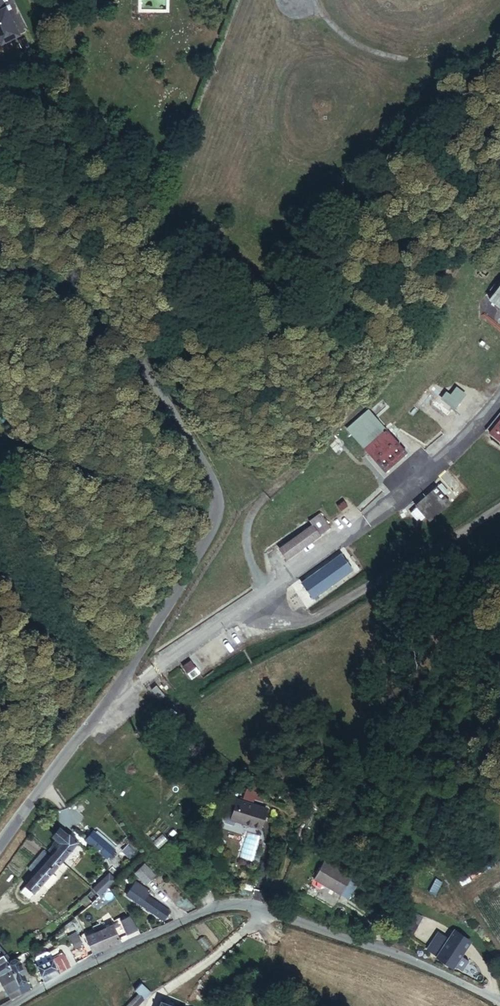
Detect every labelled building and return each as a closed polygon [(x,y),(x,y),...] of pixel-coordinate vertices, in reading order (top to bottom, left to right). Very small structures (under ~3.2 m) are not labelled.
[(3,0),(0,0),(0,39),(2,43),(21,32),(3,0)] [(55,18),(62,8),(50,0),(44,10),(55,18)] [(48,57),(65,46),(60,39),(43,50),(48,57)] [(488,301),(499,311),(499,286),(488,301)] [(450,395),(446,392),(440,400),(454,410),(466,395),(456,387),(450,395)] [(346,428),(386,471),(408,451),(369,409),(346,428)] [(499,442),(499,420),(490,434),(499,442)] [(341,448),(335,441),(329,446),(335,453),(341,448)] [(437,486),(445,495),(449,492),(441,483),(437,486)] [(423,515),(430,522),(451,503),(445,495),(437,486),(437,485),(414,505),(417,507),(423,515)] [(423,515),(417,507),(410,513),(417,520),(423,515)] [(309,520),(311,523),(320,535),(330,527),(320,513),(309,520)] [(278,549),(287,560),(321,535),(320,535),(311,523),(278,549)] [(301,582),(313,599),(353,570),(341,553),(301,582)] [(182,668),(188,674),(195,668),(190,661),(182,668)] [(193,680),(201,674),(195,668),(188,674),(193,680)] [(136,714),(145,702),(139,698),(131,710),(136,714)] [(251,791),(243,788),(240,798),(248,800),(251,791)] [(261,831),(267,810),(235,798),(231,809),(228,809),(225,811),(222,820),(224,823),(233,826),(234,823),(261,831)] [(54,853),(68,836),(60,829),(53,837),(57,840),(53,844),(53,845),(48,851),(53,854),(54,853)] [(112,847),(93,831),(91,833),(111,849),(112,847)] [(111,849),(91,833),(85,840),(104,857),(111,849)] [(54,853),(63,861),(80,841),(70,834),(68,836),(54,853)] [(27,868),(35,875),(51,857),(42,850),(27,868)] [(28,883),(38,891),(63,861),(54,853),(53,854),(51,857),(35,875),(28,883)] [(328,855),(325,860),(352,876),(341,896),(349,902),(359,881),(355,871),(328,855)] [(352,876),(325,860),(310,885),(319,890),(322,886),(341,896),(352,876)] [(134,874),(145,886),(155,876),(144,864),(134,874)] [(85,896),(92,904),(116,881),(108,873),(85,896)] [(170,912),(147,896),(150,892),(135,881),(125,896),(164,921),(170,912)] [(21,892),(31,900),(38,891),(28,883),(21,892)] [(411,911),(407,919),(419,926),(423,917),(411,911)] [(419,926),(407,919),(401,929),(413,936),(419,926)] [(94,955),(123,942),(115,924),(86,937),(94,955)] [(84,945),(76,932),(68,937),(75,950),(84,945)] [(454,969),(466,951),(449,939),(437,958),(454,969)] [(16,960),(15,959),(2,945),(0,947),(0,952),(5,957),(10,966),(12,962),(16,960)] [(13,972),(10,966),(5,957),(0,952),(0,978),(13,972)] [(28,953),(15,959),(16,960),(20,961),(22,965),(28,960),(27,958),(30,956),(28,953)] [(38,965),(38,966),(43,977),(48,976),(50,980),(71,967),(64,953),(53,959),(50,954),(47,953),(37,957),(36,960),(38,965)] [(22,965),(20,961),(16,960),(12,962),(10,966),(13,972),(22,995),(32,990),(25,970),(22,965)] [(22,995),(13,972),(0,978),(0,980),(11,1001),(22,995)] [(147,994),(140,986),(133,992),(137,996),(141,1000),(147,994)] [(142,1001),(141,1000),(137,996),(126,1005),(137,1005),(142,1001)]
